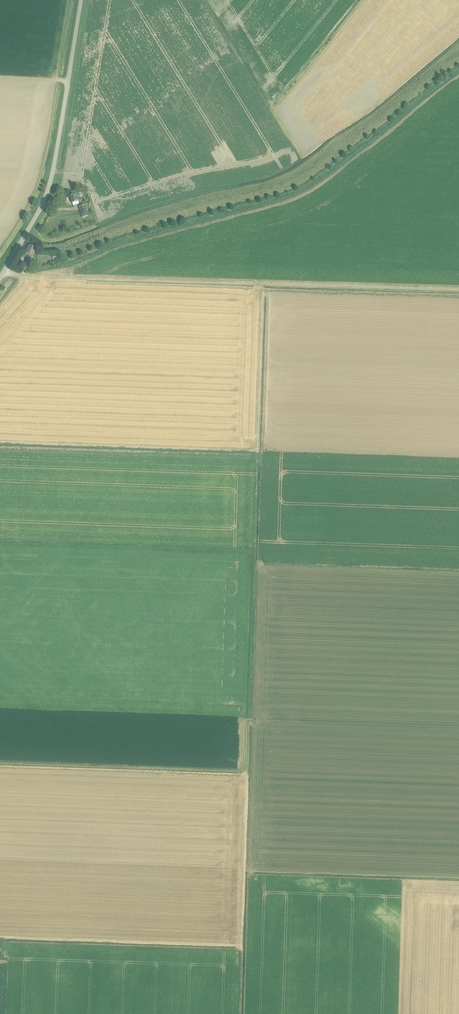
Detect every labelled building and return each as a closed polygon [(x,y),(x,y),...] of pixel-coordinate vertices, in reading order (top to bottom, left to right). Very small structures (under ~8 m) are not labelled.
[(72,206),(80,203),(76,191),(70,192),(71,196),(70,196),(72,206)] [(85,207),(80,209),(82,218),(88,216),(85,207)] [(33,256),(36,249),(29,245),(25,253),(29,256),(30,254),(33,256)] [(29,257),(22,269),(24,270),(27,266),(28,266),(32,259),(29,257)]
